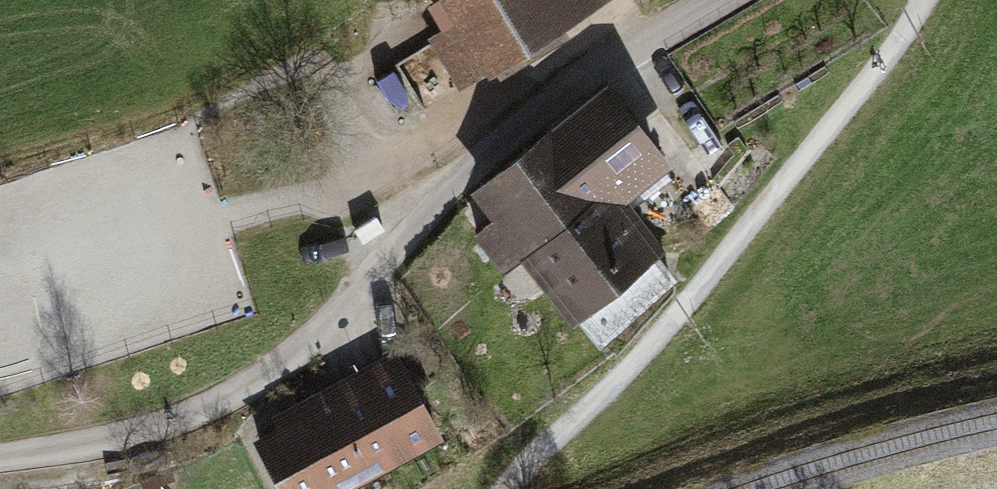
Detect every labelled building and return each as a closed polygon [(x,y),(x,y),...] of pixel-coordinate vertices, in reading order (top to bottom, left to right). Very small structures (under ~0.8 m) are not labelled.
[(607,0),(442,0),(455,21),(428,38),(460,90),(607,0)] [(558,140),(481,196),(501,223),(481,237),(499,263),(525,244),(576,314),(667,248),(634,202),(674,172),(610,85),(549,129),(558,140)] [(248,436),(275,488),(346,488),(439,442),(396,360),(248,436)]
